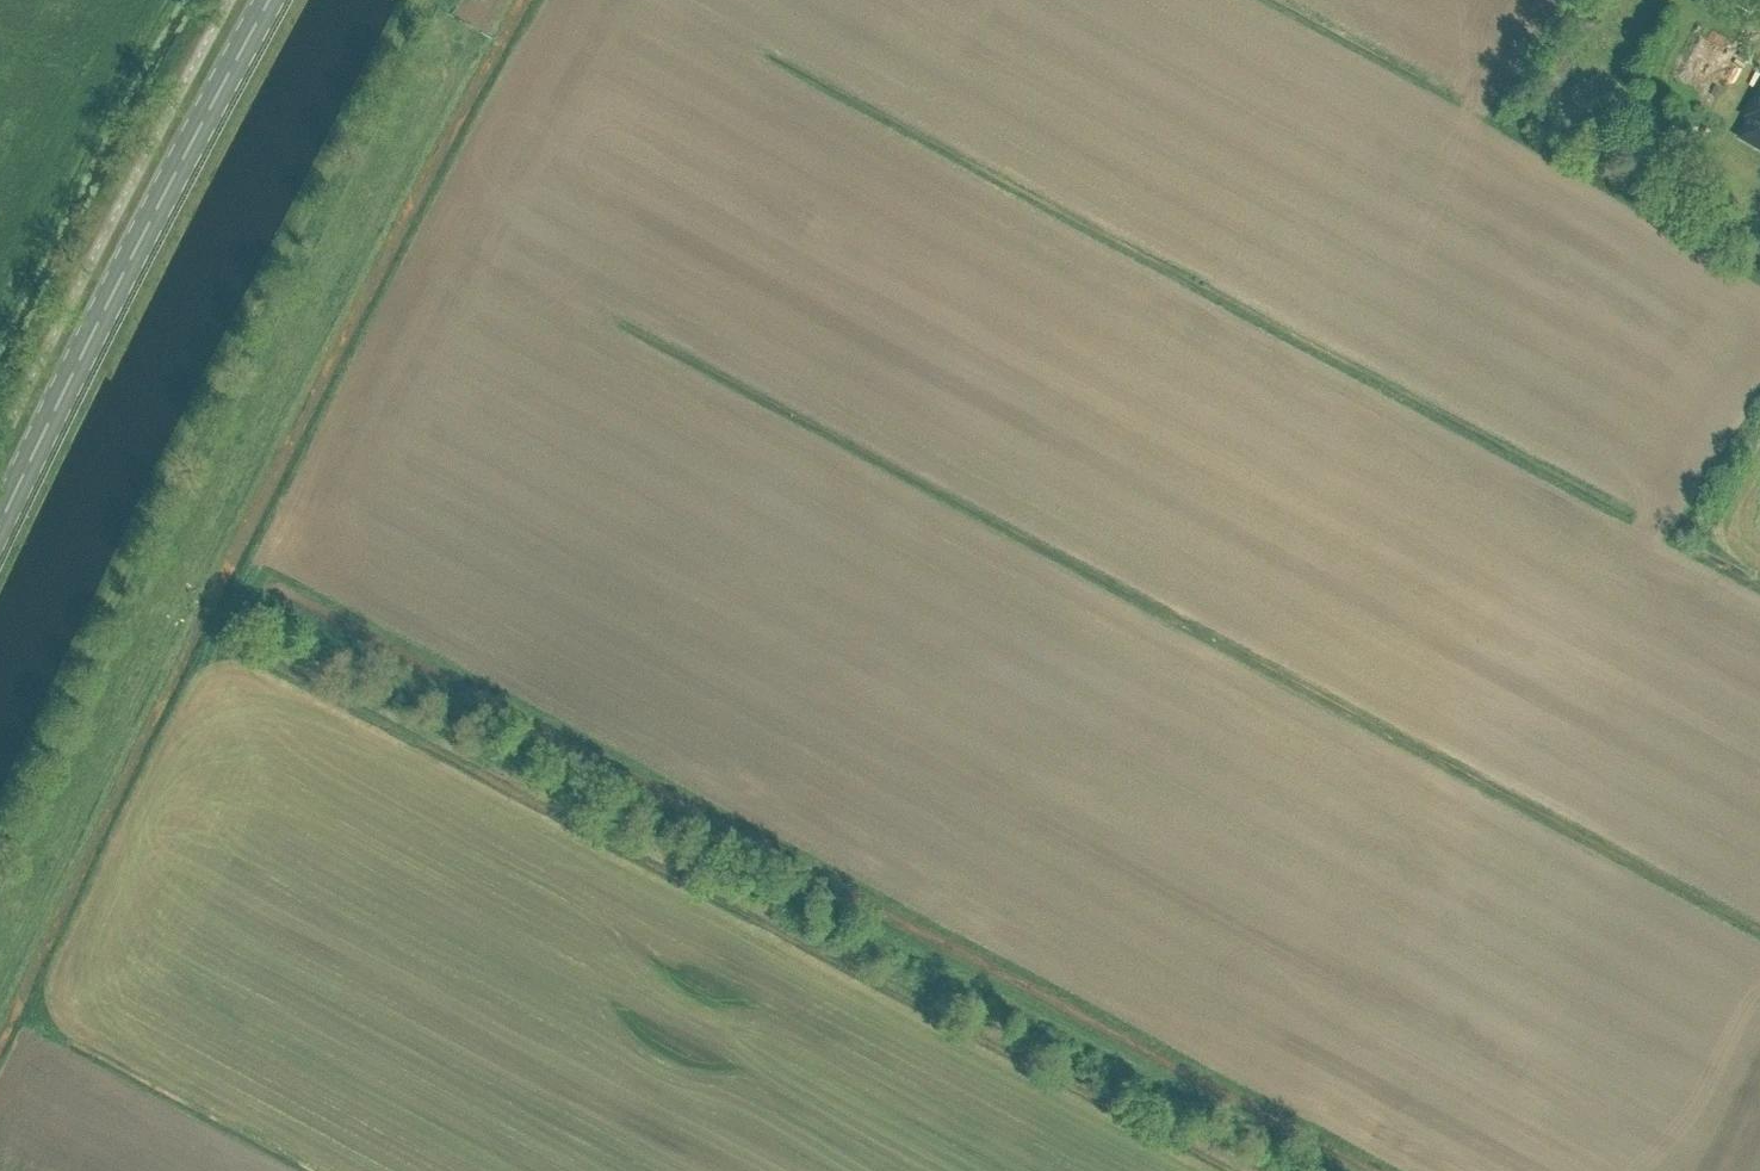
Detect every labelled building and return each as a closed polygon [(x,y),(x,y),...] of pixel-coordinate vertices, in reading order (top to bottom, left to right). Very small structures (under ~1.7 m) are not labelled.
[(1750,16),(1759,22),(1759,0),(1750,16)] [(1742,137),(1759,148),(1759,94),(1748,116),(1752,118),(1742,137)] [(1687,130),(1675,123),(1669,132),(1682,139),(1687,130)]
